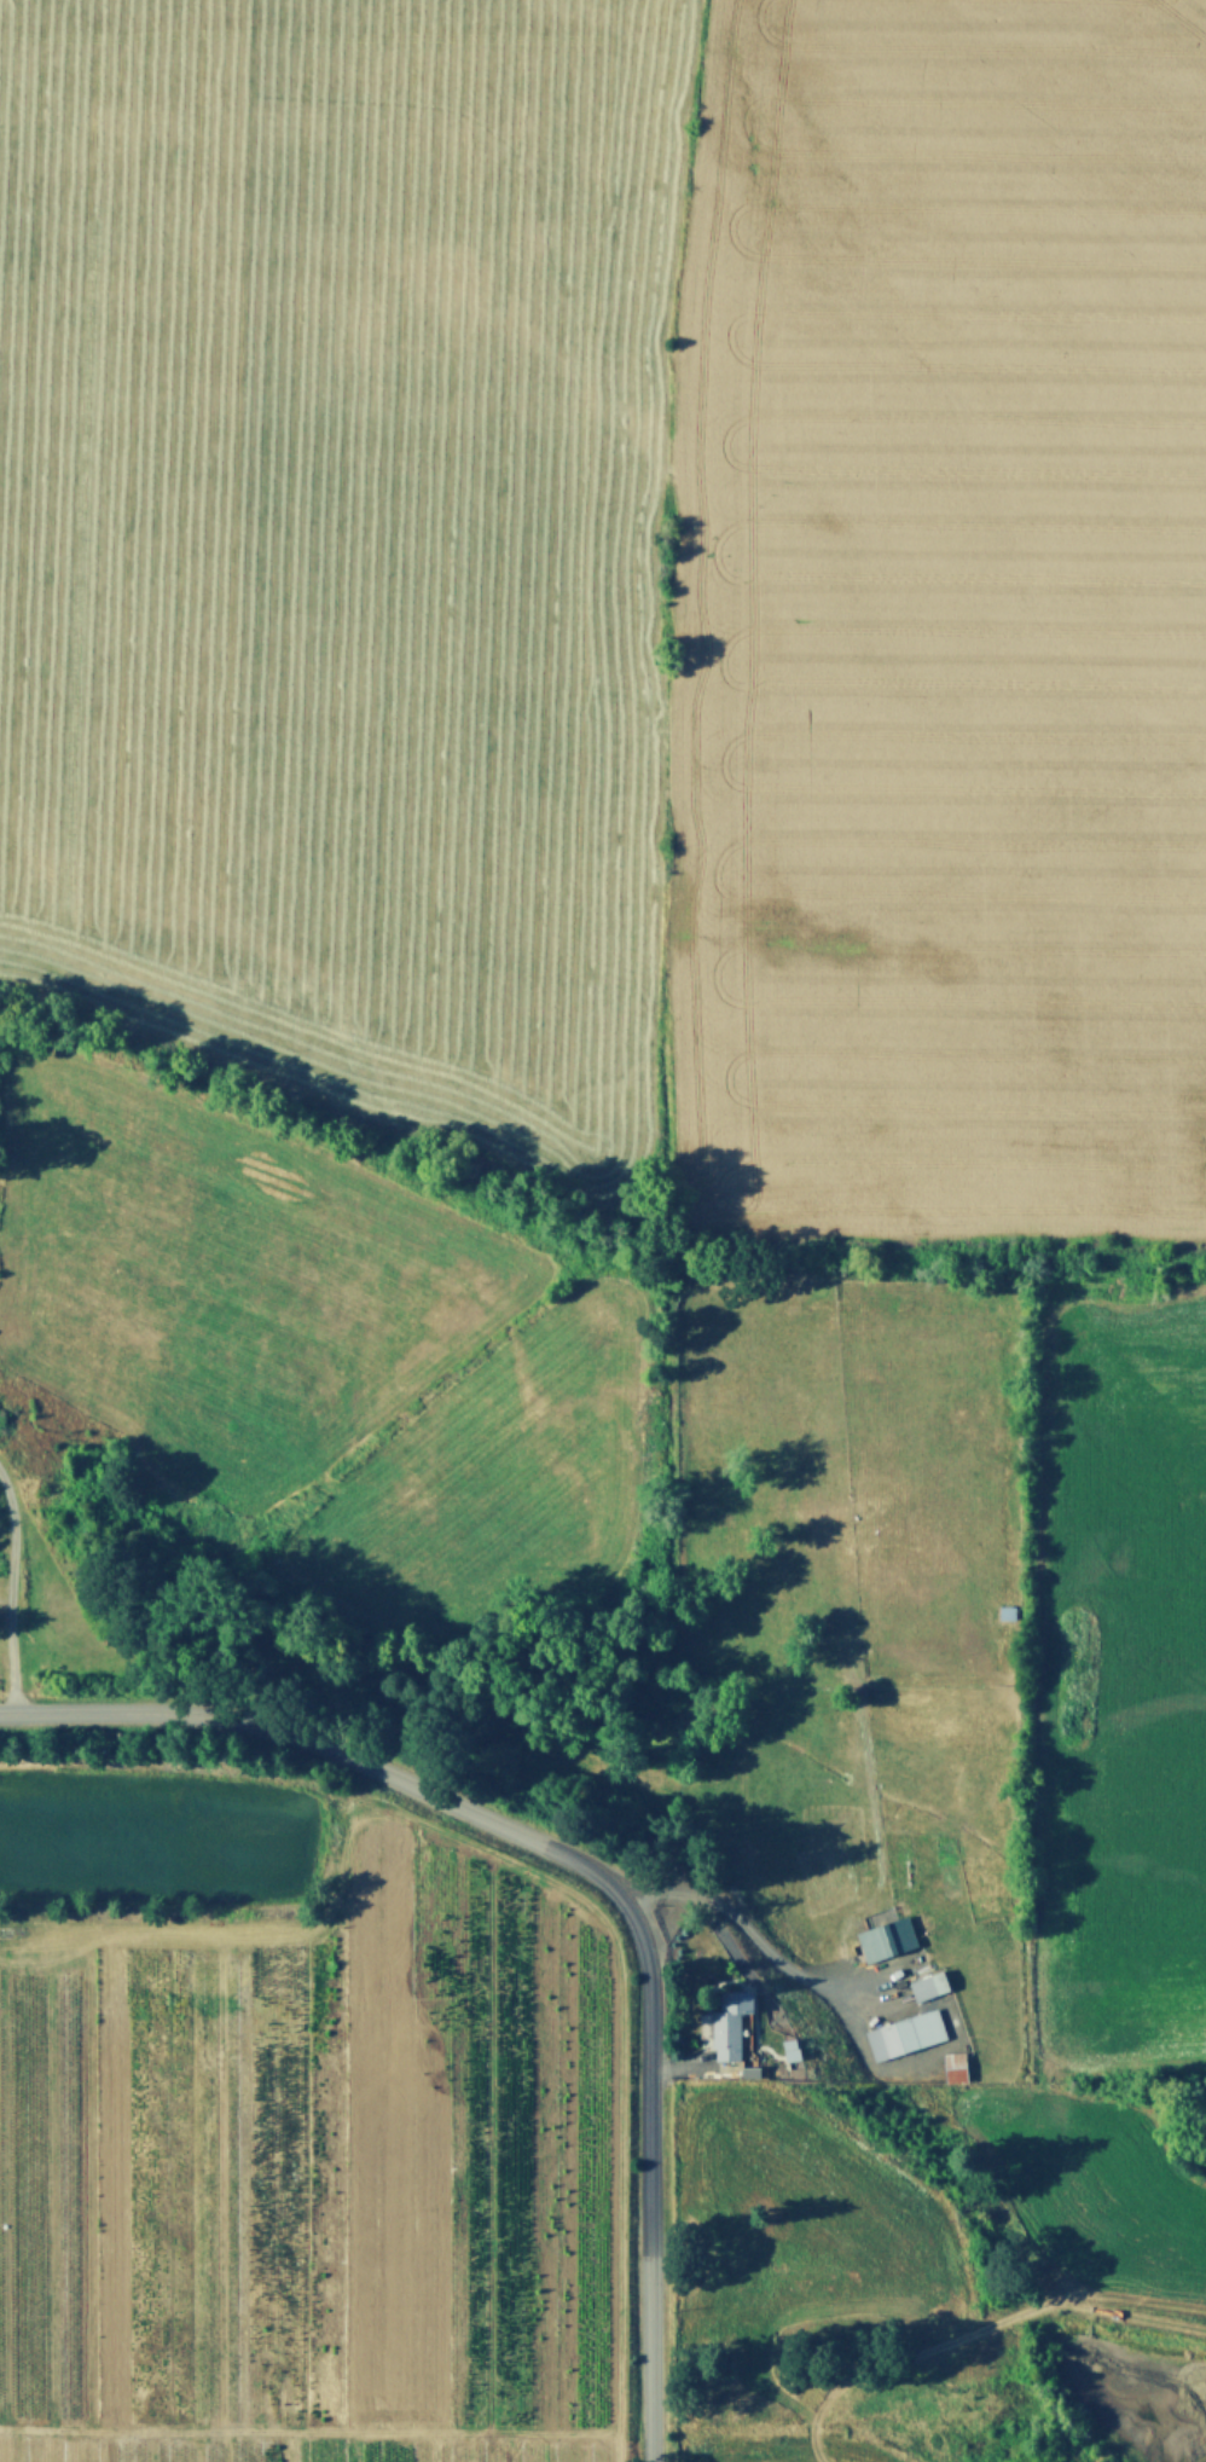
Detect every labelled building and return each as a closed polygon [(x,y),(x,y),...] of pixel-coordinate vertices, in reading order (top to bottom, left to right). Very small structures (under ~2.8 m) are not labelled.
[(854,1930),(862,1962),(893,1953),(892,1952),(914,1947),(906,1916),(854,1930)] [(905,1980),(911,2001),(946,1991),(940,1971),(905,1980)] [(718,2004),(718,1983),(753,1983),(754,2008),(737,2008),(737,2055),(711,2056),(711,2004),(718,2004)] [(870,2057),(859,2028),(906,2011),(917,2040),(870,2057)] [(784,2056),(778,2035),(796,2031),(801,2051),(784,2056)] [(951,2047),(967,2046),(968,2078),(953,2079),(951,2047)] [(740,2074),(740,2061),(755,2061),(755,2074),(740,2074)]
